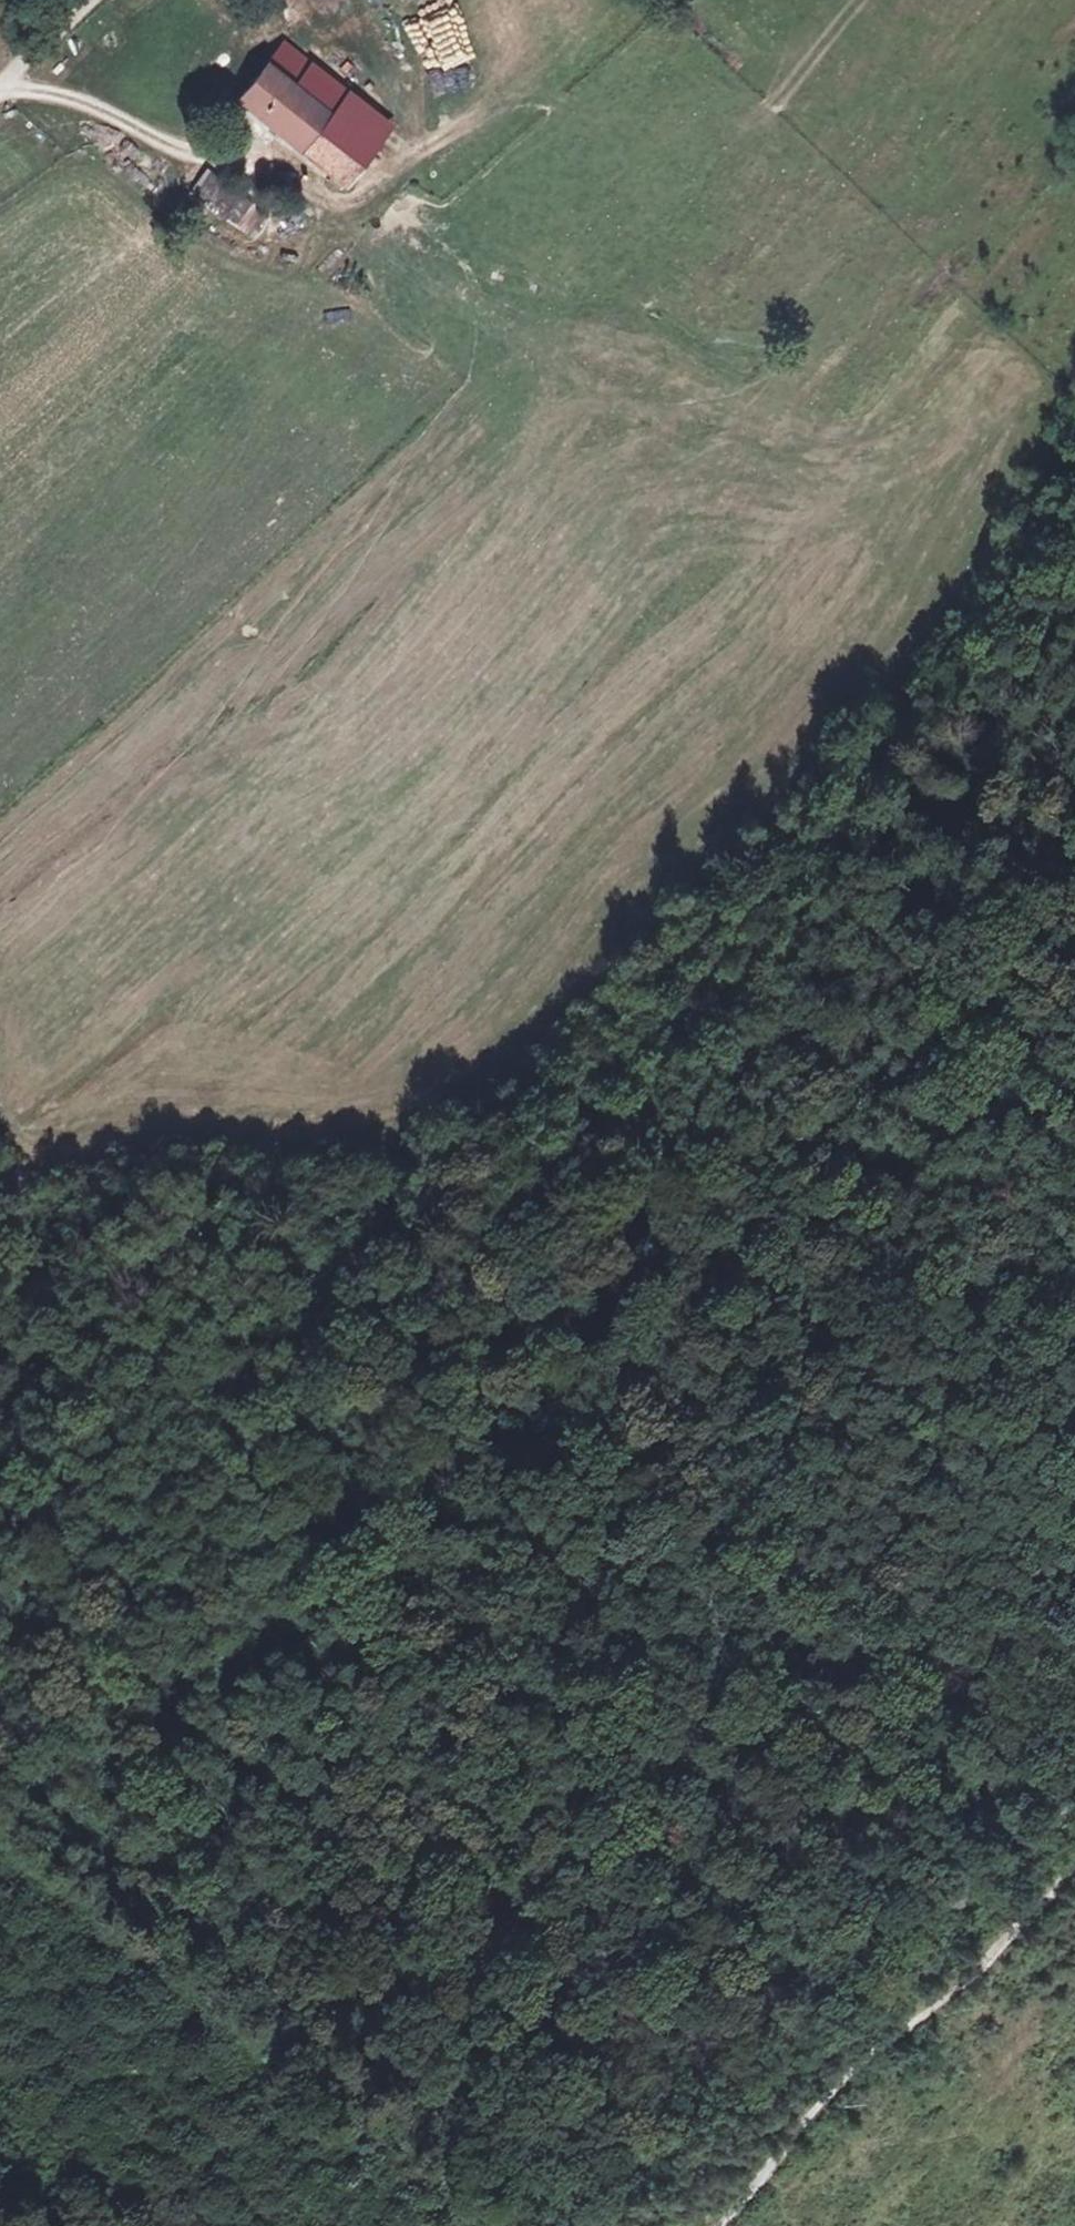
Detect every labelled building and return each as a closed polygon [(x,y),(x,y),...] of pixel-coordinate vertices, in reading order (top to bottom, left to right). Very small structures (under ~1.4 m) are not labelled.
[(328,12),(348,3),(347,0),(322,0),(328,12)] [(432,77),(475,53),(446,0),(442,0),(402,22),(432,77)] [(377,144),(336,112),(331,118),(292,87),(303,74),(277,53),(238,102),(345,185),(377,144)] [(258,208),(207,171),(189,195),(243,232),(258,208)]
